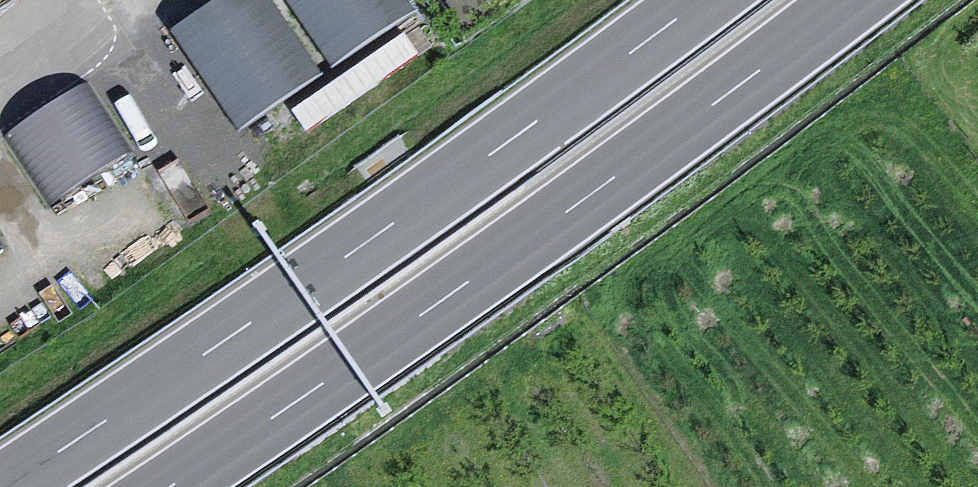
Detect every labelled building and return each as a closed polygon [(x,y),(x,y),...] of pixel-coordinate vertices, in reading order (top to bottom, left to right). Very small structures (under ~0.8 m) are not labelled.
[(315,90),(255,0),(220,0),(161,39),(231,145),(315,90)] [(412,30),(392,0),(269,0),(327,87),(412,30)] [(121,156),(79,93),(0,145),(0,149),(40,209),(121,156)]
